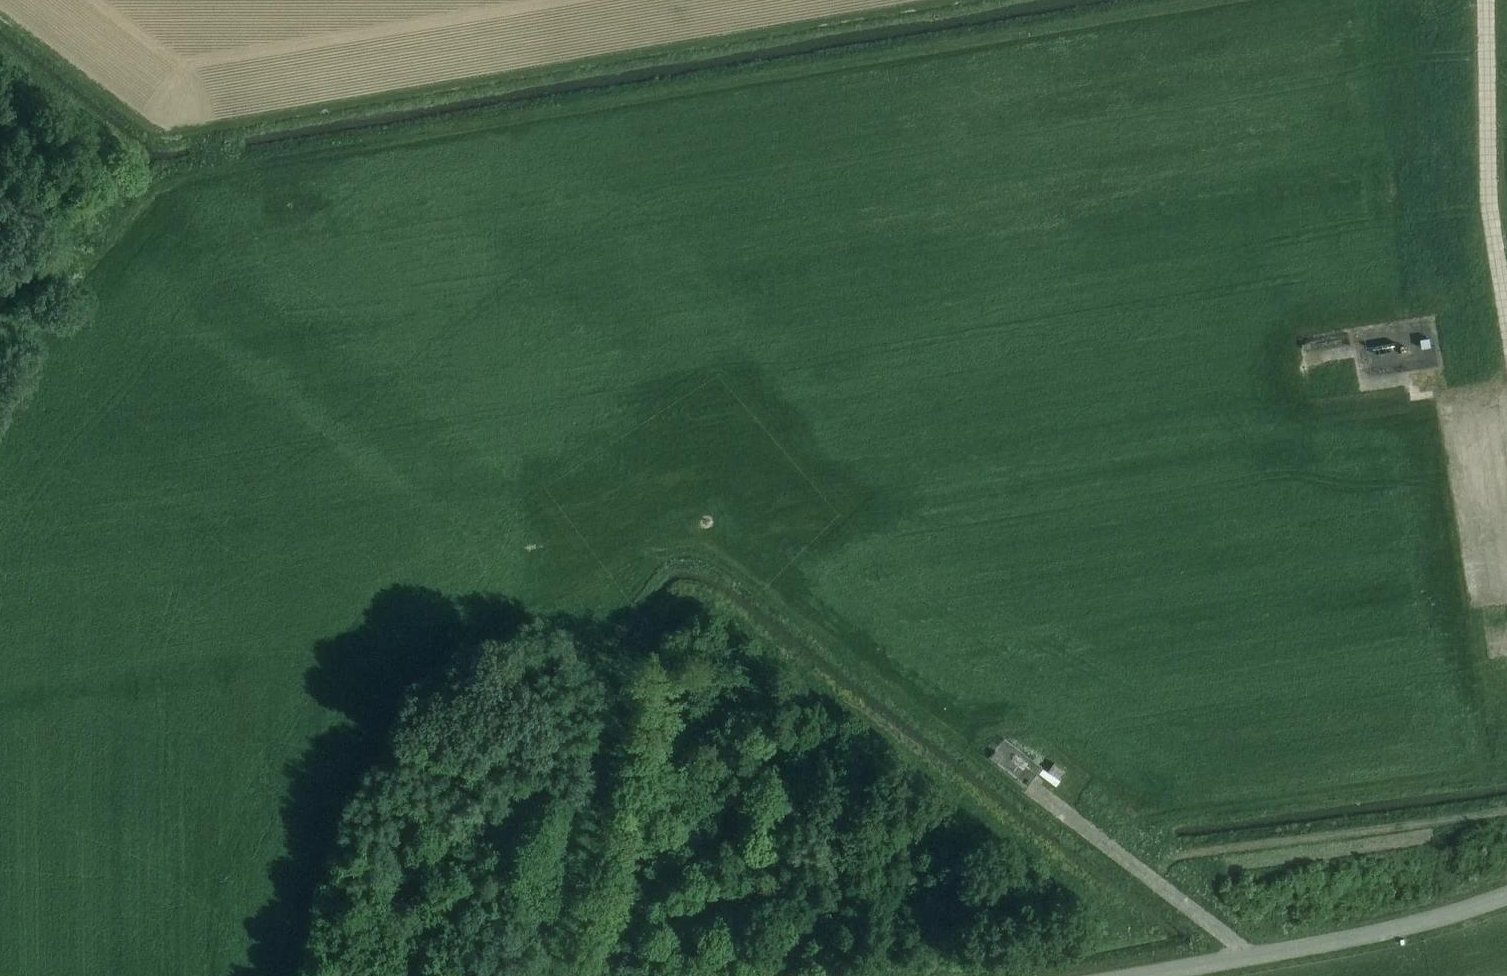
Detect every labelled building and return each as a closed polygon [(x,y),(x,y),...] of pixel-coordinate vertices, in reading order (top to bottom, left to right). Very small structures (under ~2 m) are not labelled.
[(996,750),(991,756),(997,761),(1002,755),(996,750)] [(1049,769),(1059,777),(1065,769),(1055,761),(1049,769)]
